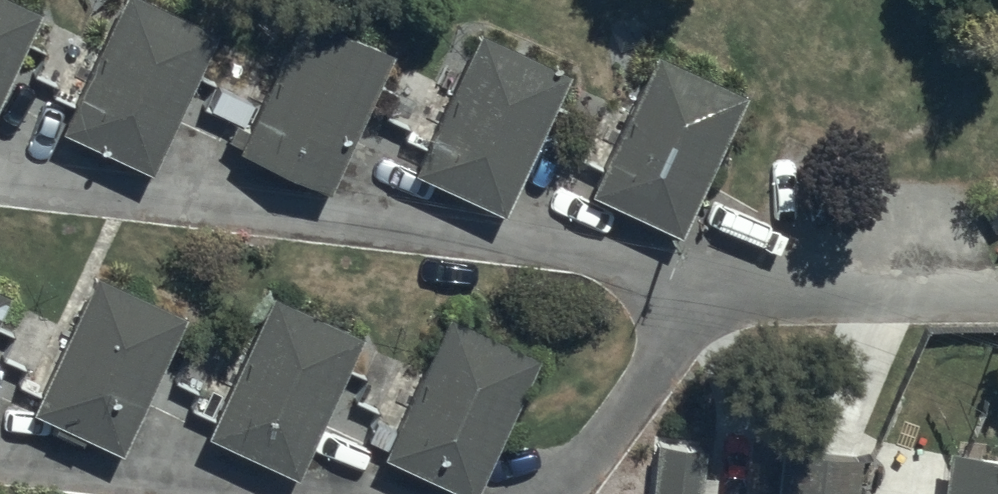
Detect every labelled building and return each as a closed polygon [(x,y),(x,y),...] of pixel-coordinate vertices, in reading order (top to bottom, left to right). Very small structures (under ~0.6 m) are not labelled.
[(33,0),(0,0),(0,88),(39,3),(33,0)] [(162,0),(121,0),(61,123),(151,165),(216,25),(162,0)] [(393,46),(303,4),(238,141),(328,183),(393,46)] [(568,66),(478,24),(413,165),(503,207),(568,66)] [(747,88),(656,44),(590,184),(680,227),(747,88)] [(185,309),(93,267),(34,405),(122,445),(185,309)] [(0,282),(0,306),(9,286),(0,282)] [(361,329),(273,288),(207,428),(295,470),(361,329)] [(539,349),(448,307),(382,450),(473,492),(539,349)] [(700,492),(714,493),(715,471),(702,470),(705,430),(657,427),(651,493),(699,493),(700,492)] [(948,443),(942,493),(997,493),(997,448),(948,443)] [(781,446),(777,493),(857,493),(861,454),(781,446)]
